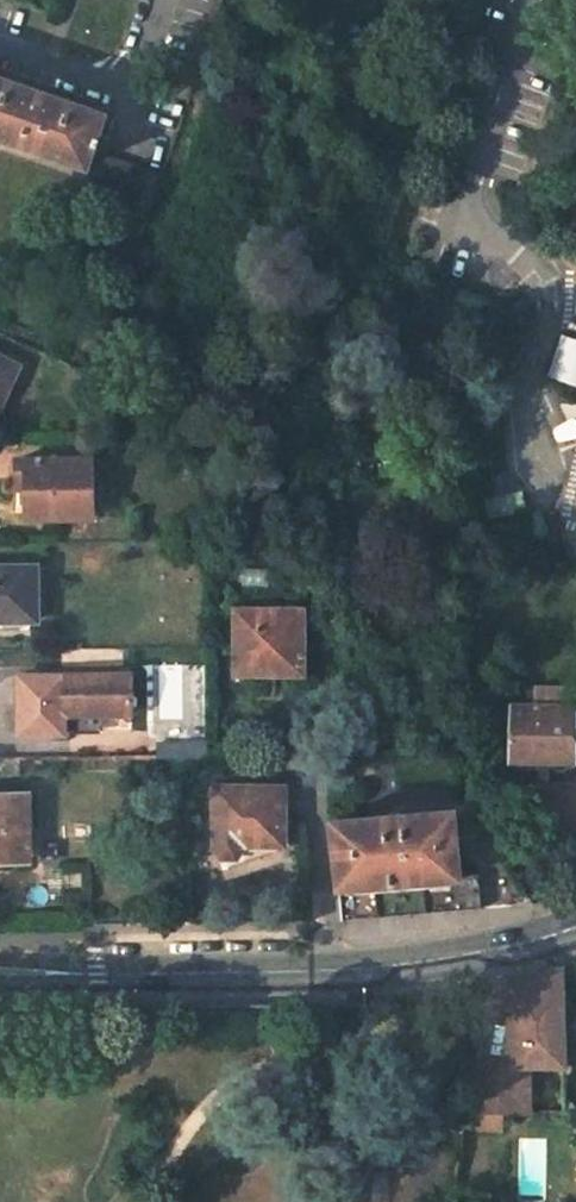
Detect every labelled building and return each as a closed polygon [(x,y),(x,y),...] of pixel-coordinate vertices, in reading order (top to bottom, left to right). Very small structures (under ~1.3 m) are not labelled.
[(0,82),(0,139),(88,170),(105,119),(0,82)] [(163,177),(103,157),(90,190),(151,211),(163,177)] [(568,342),(555,379),(575,386),(575,345),(568,342)] [(0,360),(0,395),(13,366),(0,360)] [(325,433),(291,421),(270,481),(304,493),(325,433)] [(353,509),(373,451),(325,433),(304,493),(353,509)] [(92,520),(91,463),(17,463),(18,492),(26,493),(27,520),(92,520)] [(318,560),(332,549),(312,523),(307,526),(297,515),(293,528),(318,560)] [(460,552),(477,556),(482,541),(465,536),(460,552)] [(29,565),(0,565),(0,619),(30,619),(29,565)] [(301,674),(300,612),(234,612),(234,674),(301,674)] [(127,679),(19,677),(17,732),(60,733),(60,716),(127,718),(127,679)] [(571,763),(574,691),(521,689),(519,710),(513,710),(510,761),(571,763)] [(163,757),(163,745),(108,745),(108,757),(163,757)] [(281,787),(213,788),(212,838),(222,857),(232,858),(240,840),(280,839),(281,787)] [(27,794),(0,794),(0,858),(25,858),(27,794)] [(461,876),(454,812),(331,820),(341,921),(393,917),(483,909),(479,876),(461,876)] [(487,988),(467,1115),(471,1133),(503,1134),(504,1115),(548,1116),(549,1069),(563,1067),(558,969),(534,972),(521,975),(501,982),(487,988)]
